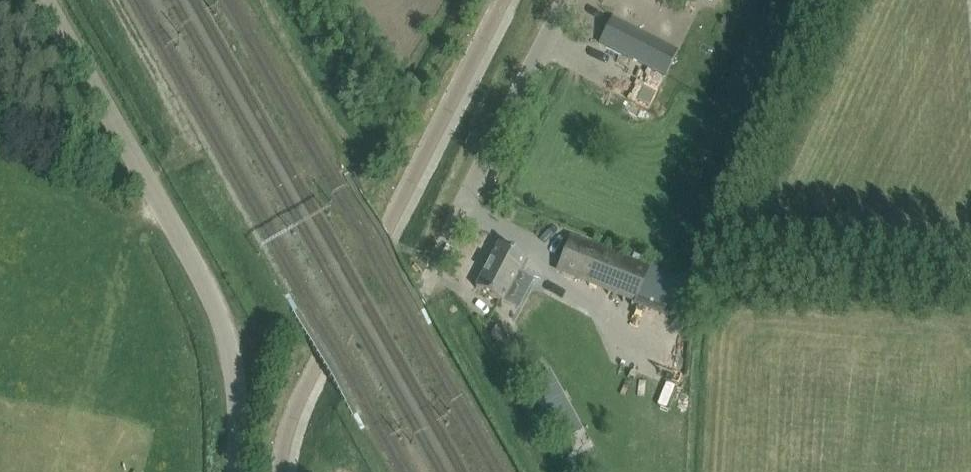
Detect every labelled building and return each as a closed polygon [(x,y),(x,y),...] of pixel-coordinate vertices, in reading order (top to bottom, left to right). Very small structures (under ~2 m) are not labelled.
[(612,18),(599,42),(643,65),(656,40),(612,18)] [(674,312),(684,286),(569,239),(557,269),(636,301),(638,298),(674,312)] [(525,258),(499,245),(476,289),(502,302),(525,258)] [(524,375),(557,435),(581,422),(548,362),(524,375)]
